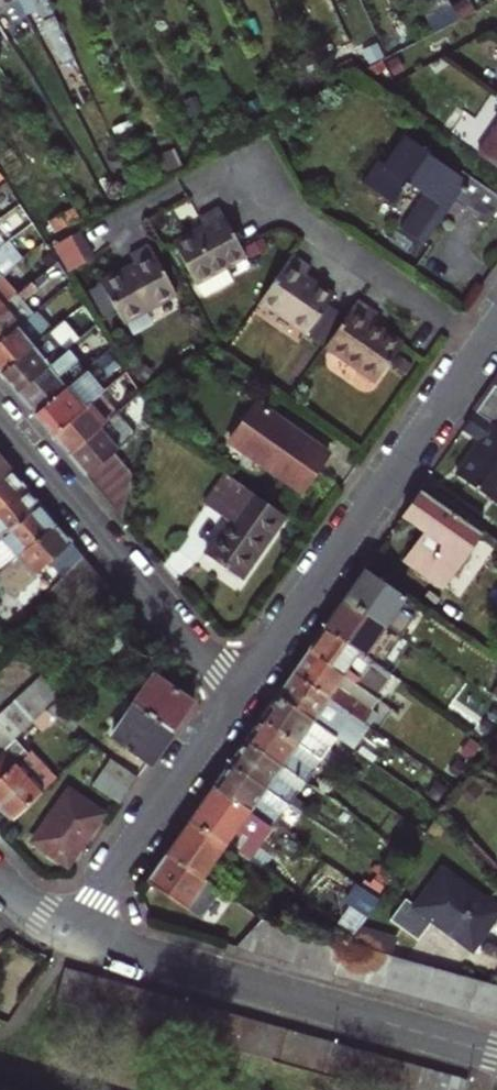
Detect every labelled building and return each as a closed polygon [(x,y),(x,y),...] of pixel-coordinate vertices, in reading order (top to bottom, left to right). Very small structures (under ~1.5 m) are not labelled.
[(26,18),(17,0),(2,0),(5,5),(10,2),(18,17),(14,21),(19,31),(30,25),(26,18)] [(84,87),(44,0),(17,0),(26,18),(38,12),(51,40),(49,45),(66,83),(70,81),(74,91),(84,87)] [(459,21),(448,0),(431,0),(423,4),(437,32),(459,21)] [(477,156),(496,170),(496,126),(477,156)] [(175,152),(183,169),(221,148),(214,133),(175,152)] [(458,174),(426,152),(428,150),(404,134),(384,164),(378,160),(362,183),(392,203),(401,190),(404,192),(409,185),(424,195),(429,198),(408,227),(426,240),(441,219),(438,217),(448,202),(453,200),(454,201),(487,224),(496,209),(496,195),(496,194),(462,169),(458,174)] [(158,182),(183,169),(175,152),(174,150),(149,163),(158,182)] [(403,224),(408,227),(429,198),(424,195),(403,224)] [(438,217),(441,219),(454,201),(453,200),(448,202),(438,217)] [(193,285),(245,256),(219,207),(199,218),(204,227),(171,246),(193,285)] [(54,243),(72,270),(97,254),(79,227),(54,243)] [(120,324),(173,295),(146,246),(127,257),(132,267),(99,285),(120,324)] [(307,332),(331,297),(304,279),(311,269),(290,255),(259,300),(307,332)] [(17,295),(22,301),(38,288),(33,282),(17,295)] [(31,316),(33,315),(22,301),(17,295),(5,305),(21,324),(31,316)] [(375,380),(400,345),(370,324),(377,314),(356,300),(325,345),(375,380)] [(16,329),(21,324),(5,305),(0,309),(0,342),(16,329)] [(16,329),(28,342),(43,330),(31,316),(21,324),(16,329)] [(68,350),(76,343),(60,325),(47,335),(63,354),(68,350)] [(47,335),(43,330),(28,342),(16,329),(0,342),(0,374),(47,335)] [(16,393),(56,360),(63,354),(47,335),(0,374),(0,375),(16,393)] [(63,369),(76,359),(68,350),(63,354),(56,360),(63,369)] [(16,393),(34,415),(74,381),(69,376),(63,369),(56,360),(16,393)] [(74,381),(85,372),(94,365),(90,360),(69,376),(74,381)] [(34,415),(51,436),(100,396),(103,394),(85,372),(74,381),(34,415)] [(492,387),(473,414),(496,430),(496,391),(492,387)] [(51,436),(67,455),(116,415),(100,396),(51,436)] [(299,494),(325,456),(253,405),(226,444),(299,494)] [(496,504),(496,430),(473,414),(460,432),(477,444),(455,476),(496,504)] [(67,455),(121,518),(138,441),(116,415),(67,455)] [(23,487),(7,468),(0,475),(0,507),(23,487)] [(202,557),(238,582),(282,519),(222,477),(201,508),(223,525),(202,557)] [(38,505),(23,487),(0,507),(0,538),(38,505)] [(404,563),(442,590),(480,535),(419,493),(401,519),(424,535),(404,563)] [(54,524),(38,505),(0,538),(0,571),(54,524)] [(34,573),(50,558),(64,575),(79,555),(54,524),(0,571),(0,587),(10,599),(37,577),(34,573)] [(110,594),(79,555),(64,575),(47,596),(60,612),(75,593),(93,613),(110,594)] [(344,602),(383,629),(404,600),(364,573),(344,602)] [(324,631),(363,658),(383,629),(344,602),(324,631)] [(374,697),(389,676),(363,658),(324,631),(322,630),(308,650),(339,672),(372,695),(374,697)] [(349,695),(331,683),(339,672),(308,650),(292,673),(340,707),(349,695)] [(364,706),(372,695),(339,672),(331,683),(349,695),(364,706)] [(352,716),(340,707),(292,673),(276,695),(336,738),(352,716)] [(57,699),(62,694),(44,674),(35,682),(54,703),(57,699)] [(169,732),(190,701),(153,676),(132,706),(169,732)] [(42,714),(54,703),(35,682),(23,693),(42,714)] [(31,725),(42,714),(23,693),(11,703),(31,725)] [(327,752),(336,738),(276,695),(260,718),(320,761),(354,785),(360,776),(327,752)] [(355,718),(364,706),(349,695),(340,707),(352,716),(355,718)] [(72,734),(83,718),(57,699),(54,703),(42,714),(72,734)] [(31,725),(11,703),(0,714),(0,715),(19,736),(31,725)] [(110,738),(147,765),(169,732),(132,706),(110,738)] [(355,718),(361,723),(370,710),(364,706),(355,718)] [(19,736),(0,715),(0,739),(7,747),(19,736)] [(304,784),(320,761),(260,718),(244,742),(304,784)] [(293,799),(304,784),(244,742),(229,764),(288,805),(303,815),(307,808),(293,799)] [(39,796),(1,753),(0,754),(0,809),(10,820),(12,821),(39,796)] [(119,805),(136,780),(109,761),(91,785),(119,805)] [(272,828),(288,805),(229,764),(212,787),(247,811),(272,828)] [(190,819),(225,843),(247,811),(212,787),(190,819)] [(32,841),(68,866),(102,815),(67,791),(32,841)] [(166,854),(201,878),(225,843),(190,819),(166,854)] [(146,883),(195,916),(215,888),(201,878),(166,854),(165,853),(145,882),(146,883)] [(496,919),(496,906),(445,868),(417,906),(408,900),(393,921),(421,941),(436,921),(476,949),(496,919)] [(241,906),(219,938),(232,947),(260,918),(241,906)] [(235,948),(259,955),(269,922),(261,919),(235,948)] [(259,955),(274,959),(284,926),(269,922),(259,955)] [(274,959),(288,963),(297,930),(284,926),(274,959)] [(373,951),(388,955),(393,936),(361,928),(349,944),(359,947),(373,951)] [(288,963),(304,968),(313,934),(297,930),(288,963)] [(304,968),(320,972),(329,938),(313,934),(304,968)] [(320,972),(334,976),(344,943),(329,938),(320,972)] [(334,976),(349,981),(359,947),(349,944),(344,943),(334,976)] [(349,981),(363,984),(373,951),(359,947),(349,981)] [(363,984),(379,989),(388,955),(373,951),(363,984)] [(379,989),(395,993),(405,959),(388,955),(379,989)] [(395,993),(410,998),(420,964),(405,959),(395,993)] [(410,998),(427,1003),(437,968),(420,964),(410,998)] [(53,1000),(69,1004),(79,973),(63,968),(53,1000)] [(427,1003),(440,1006),(449,972),(437,968),(427,1003)] [(440,1006),(454,1010),(462,976),(449,972),(440,1006)] [(69,1004),(85,1009),(94,977),(79,973),(69,1004)] [(454,1010),(468,1014),(477,980),(462,976),(454,1010)] [(85,1009),(100,1013),(109,981),(94,977),(85,1009)] [(468,1014),(483,1019),(493,984),(477,980),(468,1014)] [(100,1013),(115,1017),(124,985),(109,981),(100,1013)] [(496,1022),(496,985),(493,984),(483,1019),(496,1022)] [(115,1017),(130,1021),(139,989),(124,985),(115,1017)] [(130,1021),(144,1025),(154,994),(139,989),(130,1021)] [(144,1025),(160,1030),(169,998),(154,994),(144,1025)] [(160,1030),(175,1034),(184,1002),(169,998),(160,1030)] [(175,1034),(189,1038),(198,1006),(184,1002),(175,1034)] [(189,1038),(205,1043),(214,1011),(198,1006),(189,1038)] [(205,1043),(219,1047),(228,1014),(214,1011),(205,1043)] [(219,1047),(233,1051),(242,1019),(228,1014),(219,1047)] [(233,1051),(249,1055),(257,1023),(242,1019),(233,1051)] [(249,1055),(263,1059),(272,1027),(257,1023),(249,1055)] [(269,1061),(280,1064),(289,1032),(272,1027),(263,1059),(269,1061)] [(280,1064),(294,1068),(303,1036),(289,1032),(280,1064)] [(294,1068),(307,1072),(316,1039),(303,1036),(294,1068)] [(307,1072),(323,1076),(332,1044),(316,1039),(307,1072)] [(323,1076),(340,1081),(348,1049),(332,1044),(323,1076)] [(340,1081),(354,1085),(362,1052),(348,1049),(340,1081)] [(354,1085),(369,1089),(378,1057),(362,1052),(354,1085)] [(372,1089),(384,1089),(392,1061),(378,1057),(369,1089),(372,1089)] [(369,1089),(354,1085),(340,1081),(323,1076),(307,1072),(294,1068),(280,1064),(269,1061),(263,1085),(279,1089),(372,1089),(369,1089)] [(407,1065),(392,1061),(384,1089),(400,1089),(407,1065)] [(422,1069),(407,1065),(400,1089),(416,1089),(422,1069)] [(437,1073),(422,1069),(416,1089),(432,1089),(437,1073)] [(452,1078),(437,1073),(432,1089),(448,1089),(452,1078)] [(467,1082),(452,1078),(448,1089),(464,1089),(467,1082)]
